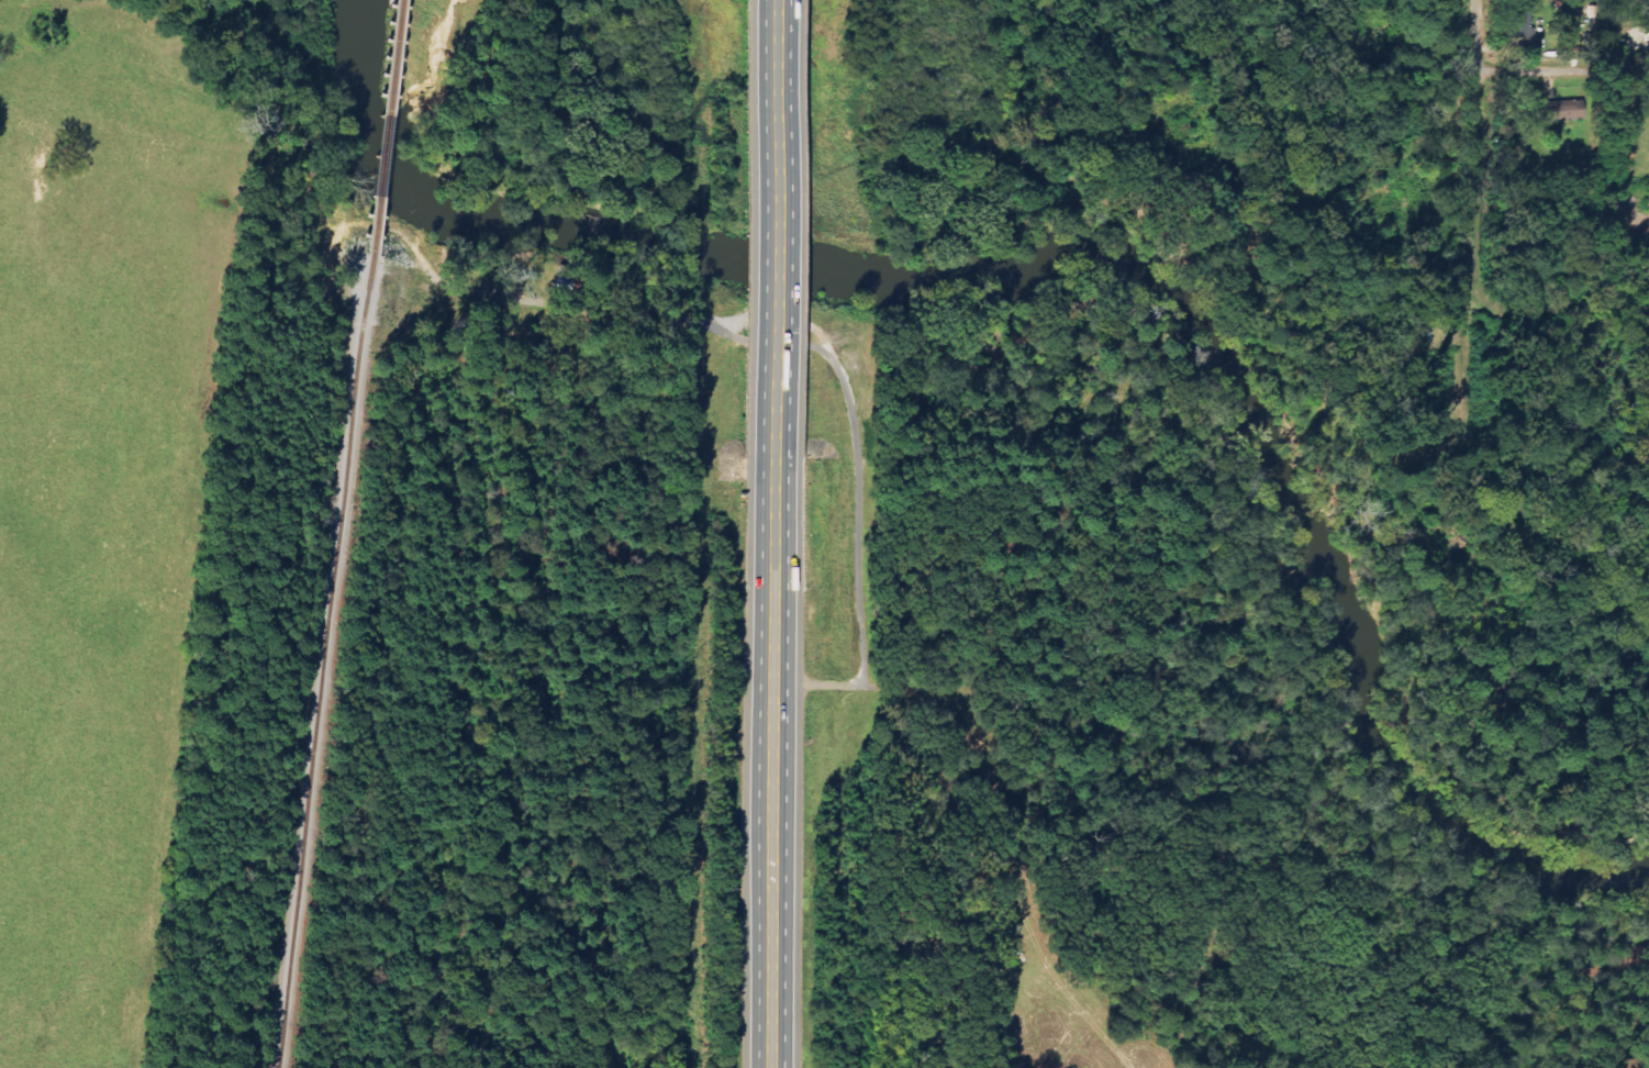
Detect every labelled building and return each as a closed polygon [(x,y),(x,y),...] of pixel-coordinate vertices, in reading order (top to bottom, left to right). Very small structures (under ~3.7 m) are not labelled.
[(1583,121),(1583,101),(1543,102),(1543,121),(1583,121)]
